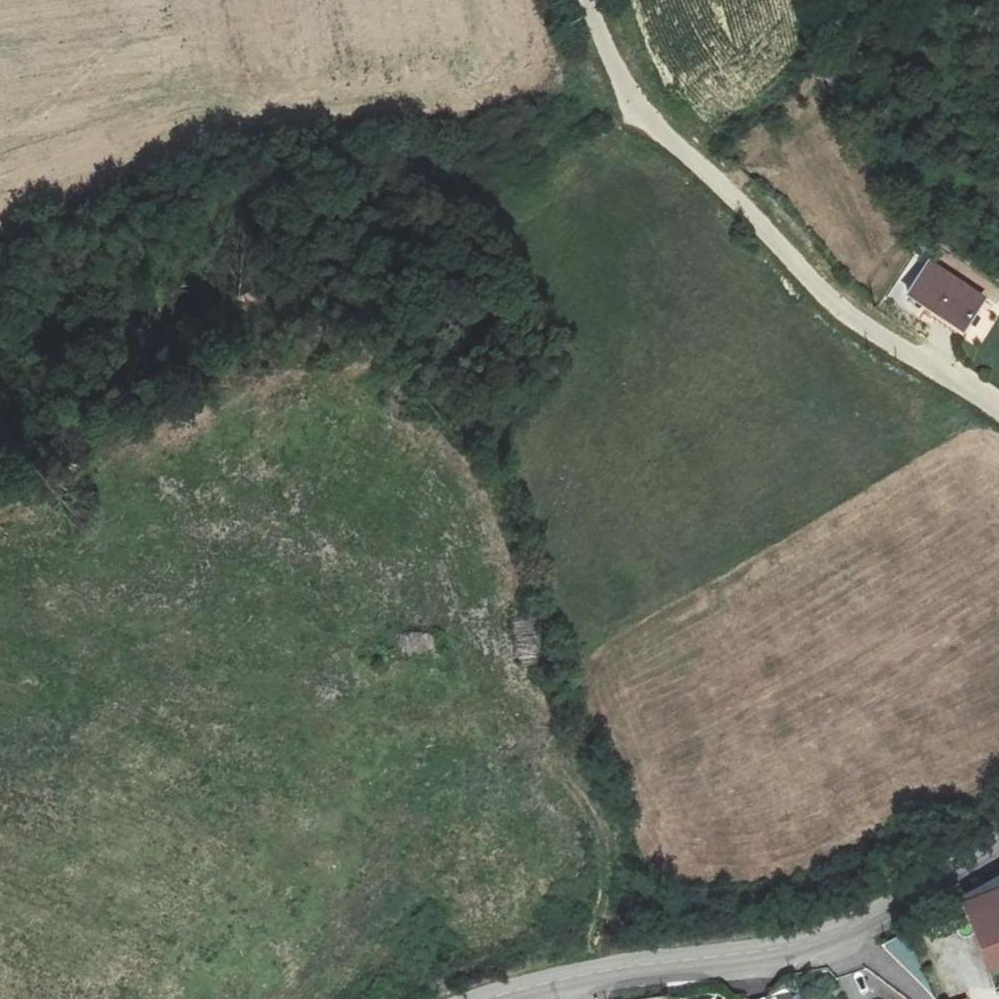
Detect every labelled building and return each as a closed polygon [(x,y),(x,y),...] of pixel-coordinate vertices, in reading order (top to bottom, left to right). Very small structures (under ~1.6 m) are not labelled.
[(907,298),(965,335),(988,299),(931,261),(907,298)] [(963,898),(996,984),(998,983),(998,877),(963,898)] [(772,988),(741,996),(742,998),(775,998),(772,988)]
